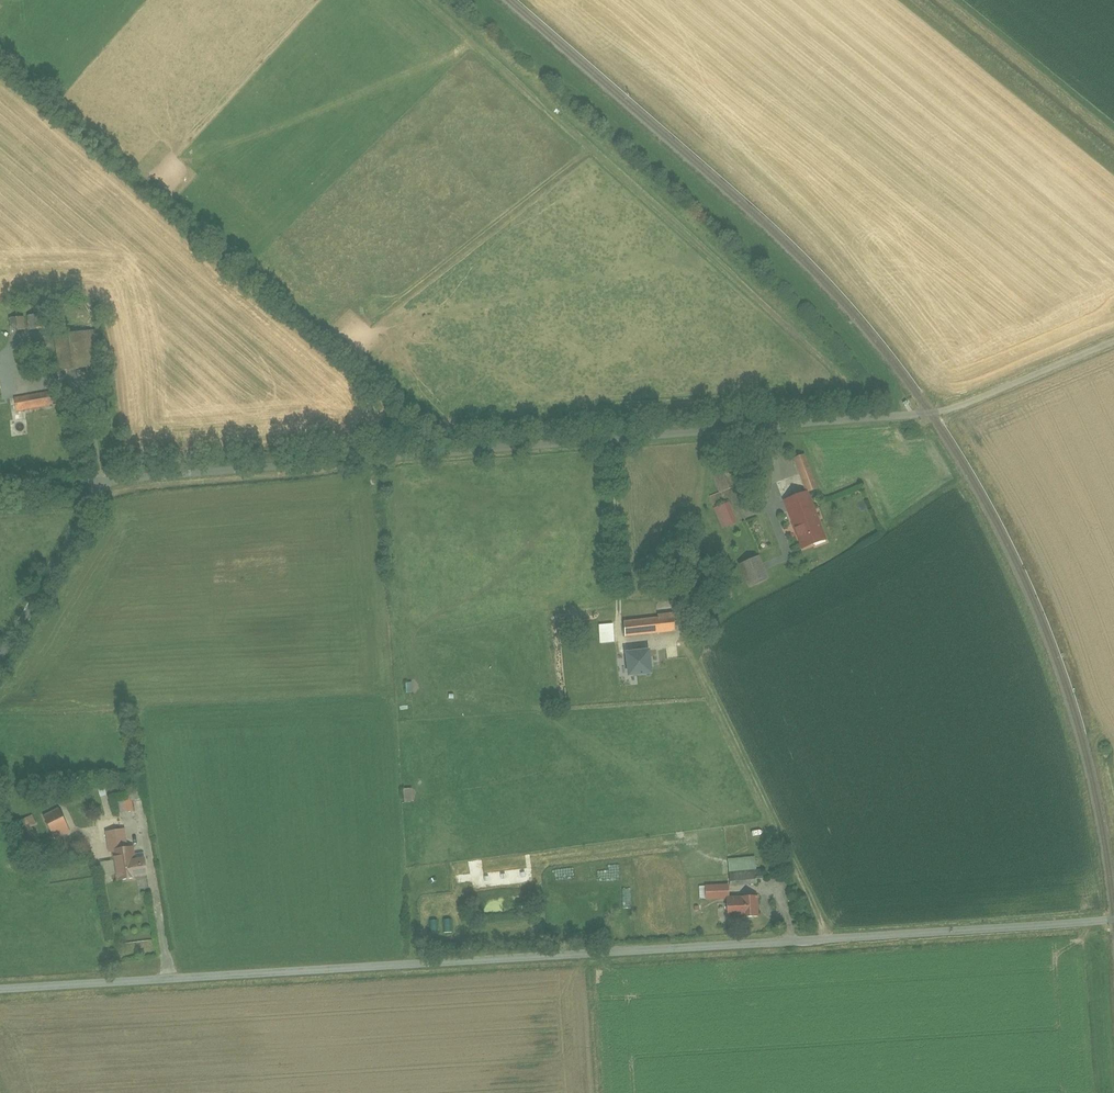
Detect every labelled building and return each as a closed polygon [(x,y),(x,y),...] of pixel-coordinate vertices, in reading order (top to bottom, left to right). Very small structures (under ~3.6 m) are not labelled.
[(42,313),(30,315),(32,329),(44,327),(42,313)] [(23,316),(11,317),(12,329),(24,327),(23,316)] [(96,331),(71,334),(75,367),(100,364),(96,331)] [(38,356),(28,358),(30,368),(40,366),(38,356)] [(52,392),(15,398),(18,411),(55,405),(52,392)] [(821,487),(809,454),(799,457),(811,490),(821,487)] [(727,465),(711,472),(719,493),(736,487),(727,465)] [(811,490),(787,499),(805,547),(829,538),(811,490)] [(733,501),(717,507),(725,528),(741,522),(733,501)] [(760,557),(740,564),(749,587),(769,580),(760,557)] [(662,617),(627,621),(628,636),(679,630),(677,612),(662,614),(662,617)] [(617,622),(602,624),(604,642),(619,641),(617,622)] [(643,640),(629,641),(629,648),(644,648),(643,640)] [(654,651),(640,652),(641,664),(655,663),(654,651)] [(641,664),(630,666),(632,685),(657,683),(655,663),(641,664)] [(404,788),(405,801),(413,801),(413,787),(404,788)] [(117,800),(119,812),(133,810),(132,798),(117,800)] [(43,816),(56,840),(71,832),(59,808),(43,816)] [(20,829),(24,827),(30,838),(36,835),(32,827),(38,824),(33,814),(17,822),(20,829)] [(119,881),(148,877),(145,857),(133,859),(131,846),(114,849),(119,881)] [(729,873),(754,871),(753,858),(728,860),(729,873)] [(101,861),(103,874),(115,872),(114,860),(101,861)] [(754,871),(729,873),(730,885),(754,884),(754,871)] [(729,885),(705,886),(706,899),(729,897),(729,885)] [(759,915),(757,897),(742,897),(742,900),(728,901),(729,917),(759,915)] [(703,903),(692,904),(693,913),(703,913),(703,903)]
